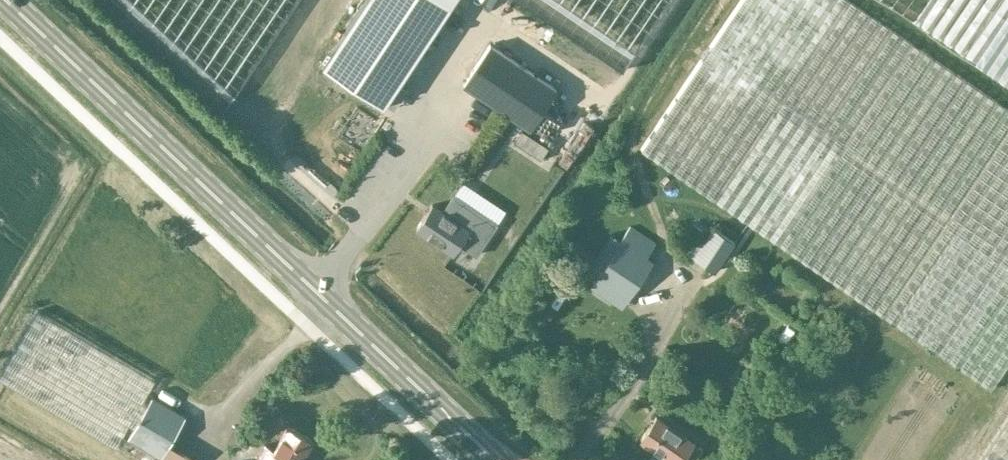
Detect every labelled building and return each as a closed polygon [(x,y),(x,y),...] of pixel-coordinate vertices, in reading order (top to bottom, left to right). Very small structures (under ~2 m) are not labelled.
[(323,65),(384,105),(452,0),(365,0),(323,65)] [(1007,362),(1007,110),(846,0),(744,0),(641,151),(990,389),(1007,362)] [(530,128),(556,88),(490,44),(463,84),(530,128)] [(337,135),(351,143),(357,133),(343,124),(337,135)] [(468,252),(478,236),(469,230),(469,229),(432,204),(416,228),(453,253),(458,245),(468,252)] [(715,271),(734,241),(712,227),(703,242),(693,236),(683,251),(715,271)] [(621,240),(595,279),(627,301),(653,262),(650,260),(659,247),(632,228),(623,241),(621,240)] [(156,380),(39,311),(0,377),(0,379),(116,447),(129,425),(135,428),(147,405),(143,402),(156,380)] [(169,444),(184,416),(152,397),(147,405),(135,428),(129,439),(165,459),(196,459),(169,444)] [(974,459),(1007,459),(1007,410),(974,459)] [(702,449),(692,442),(693,441),(656,417),(640,440),(670,459),(680,459),(684,455),(690,459),(695,459),(702,449)] [(288,426),(274,449),(264,444),(254,459),(257,459),(300,459),(312,440),(288,426)]
